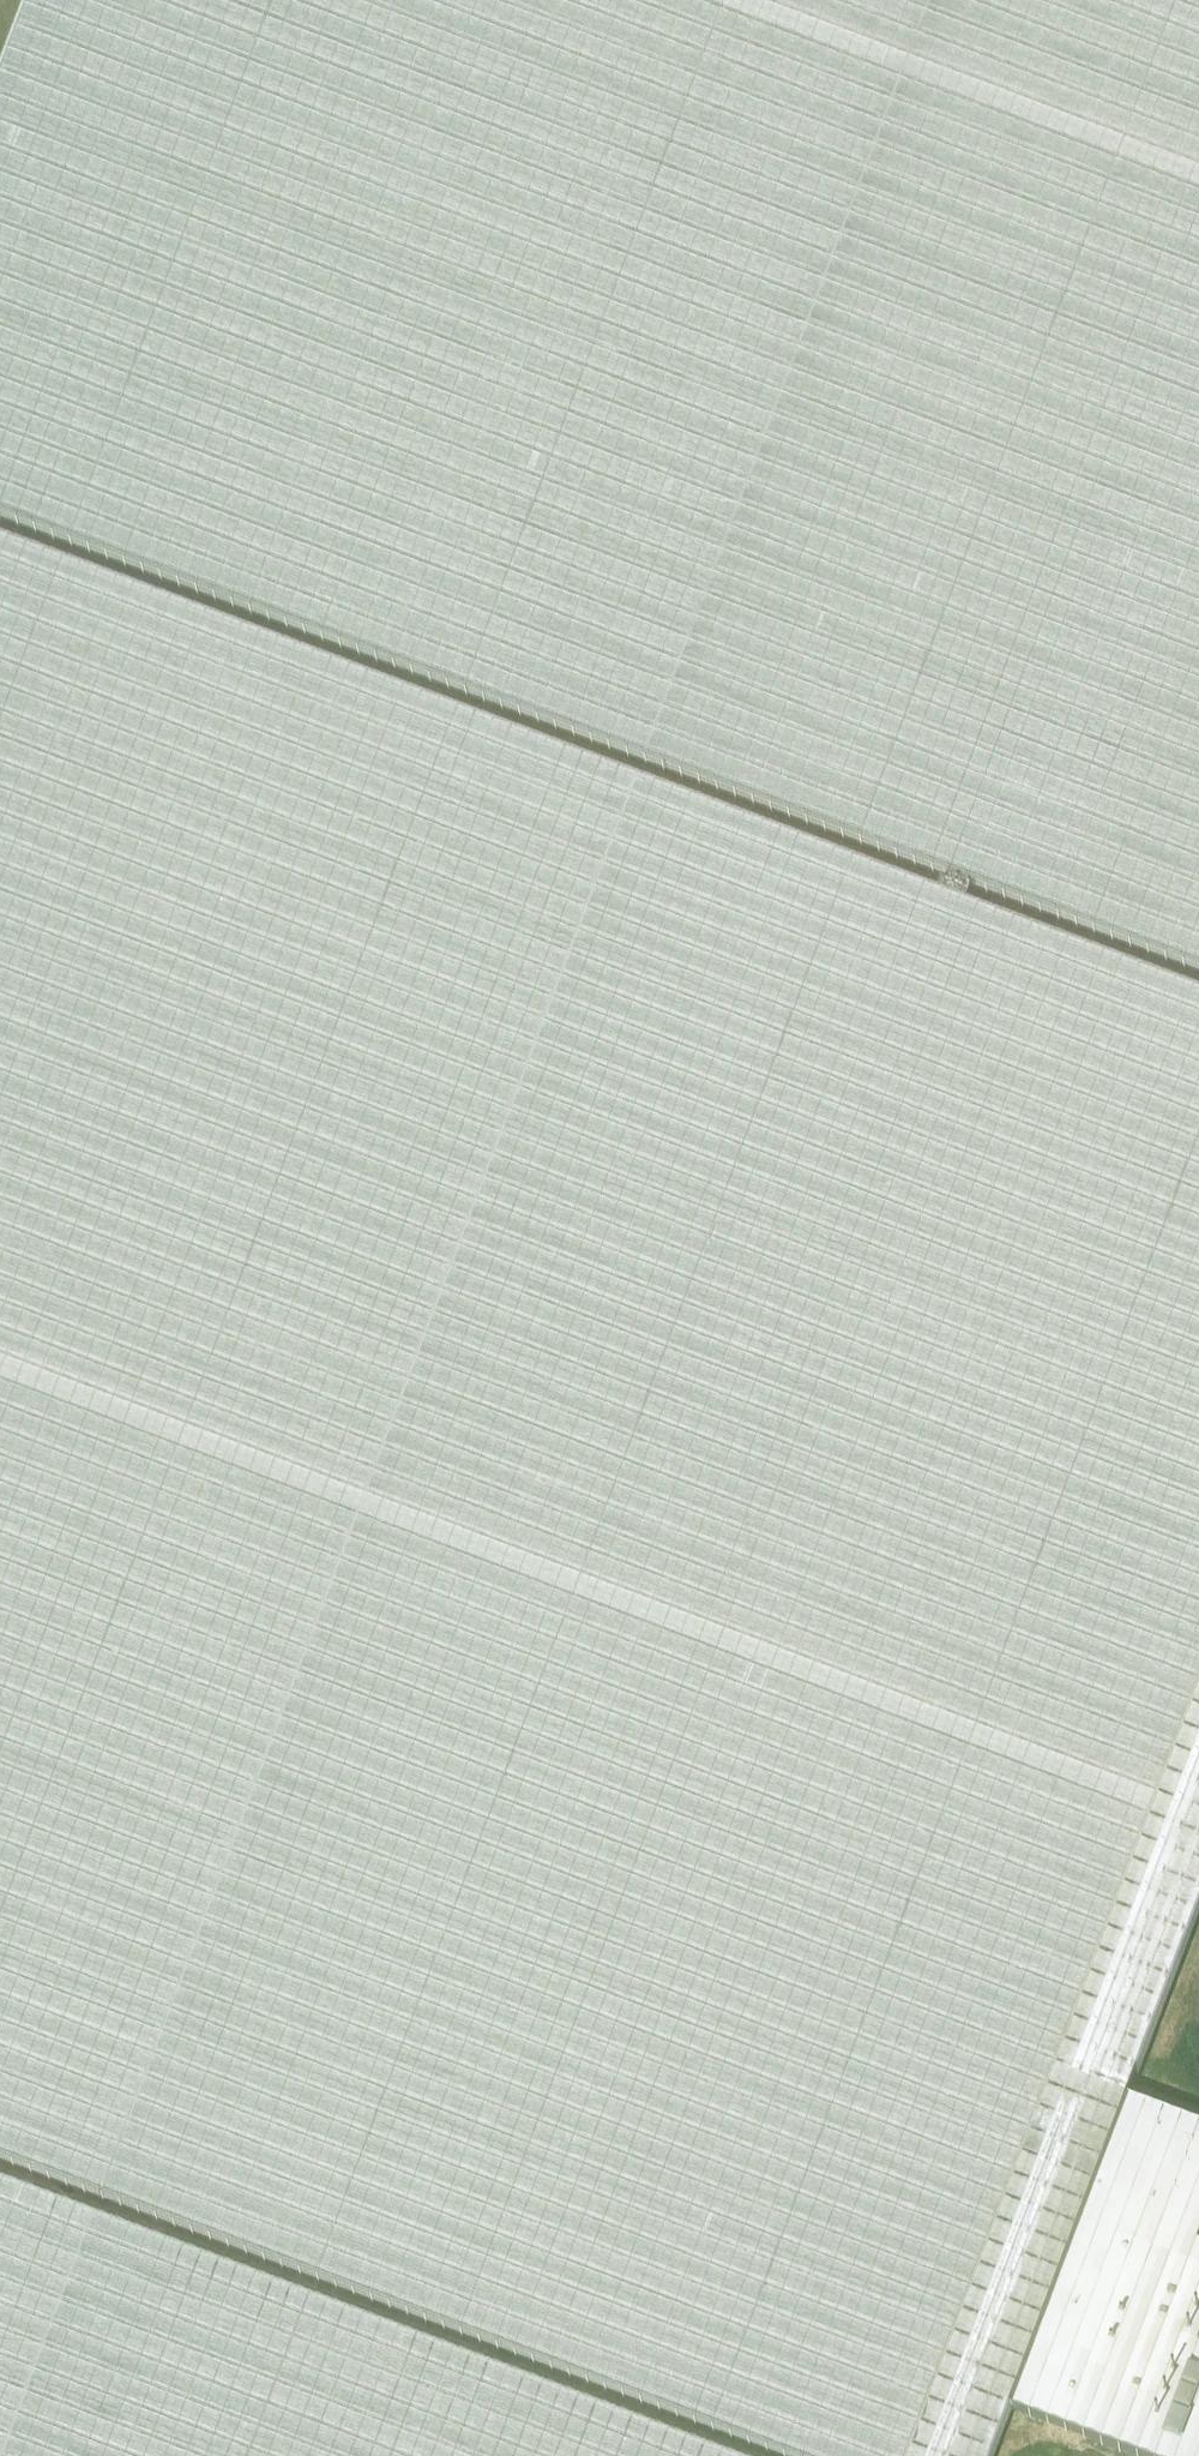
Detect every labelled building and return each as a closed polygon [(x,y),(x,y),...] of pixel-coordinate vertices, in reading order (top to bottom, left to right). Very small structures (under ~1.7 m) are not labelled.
[(0,80),(0,520),(1198,974),(1198,0),(30,0),(0,80)] [(1014,2410),(1128,2102),(1139,2074),(1198,1914),(1198,997),(0,543),(0,2162),(779,2455),(996,2455),(1014,2410)] [(1136,2455),(1198,2455),(1198,2248),(1198,2246),(1198,2129),(1128,2102),(1014,2410),(1074,2432),(1136,2455)] [(0,2187),(0,2455),(712,2455),(0,2187)]
